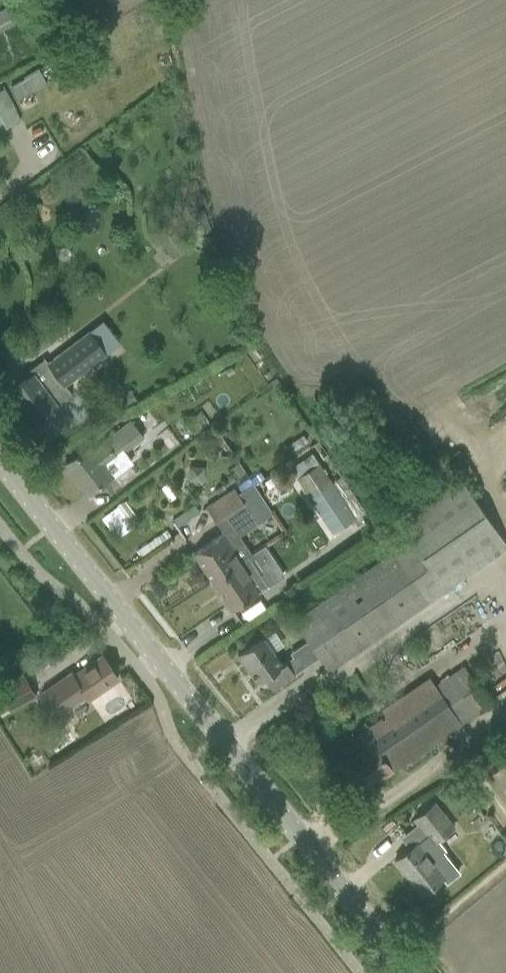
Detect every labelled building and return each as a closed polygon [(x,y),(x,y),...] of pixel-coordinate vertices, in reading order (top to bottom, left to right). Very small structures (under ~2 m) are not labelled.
[(7,10),(0,14),(0,36),(16,28),(7,10)] [(14,97),(46,87),(40,70),(9,80),(14,97)] [(0,92),(0,131),(17,122),(0,92)] [(26,341),(36,355),(55,341),(45,327),(26,341)] [(30,370),(33,374),(10,392),(33,423),(72,393),(65,385),(106,353),(89,331),(48,363),(45,358),(30,370)] [(91,412),(98,424),(137,404),(131,391),(91,412)] [(65,464),(88,495),(112,476),(105,466),(143,437),(132,422),(94,451),(90,446),(65,464)] [(296,478),(332,532),(364,511),(341,476),(331,483),(312,454),(290,468),(296,478)] [(190,466),(188,481),(202,482),(204,468),(190,466)] [(320,657),(329,671),(505,547),(505,543),(459,475),(394,519),(409,541),(294,621),(320,657)] [(250,555),(238,535),(272,512),(253,484),(238,494),(233,487),(206,506),(224,533),(194,553),(232,610),(268,586),(248,556),(250,555)] [(102,511),(111,536),(136,527),(127,502),(102,511)] [(257,683),(264,678),(273,690),(301,670),(292,657),(282,664),(263,637),(238,654),(257,683)] [(41,693),(57,715),(86,695),(88,698),(118,678),(103,656),(73,676),(71,672),(41,693)] [(340,767),(359,794),(490,704),(465,667),(437,686),(431,678),(383,711),(387,715),(369,727),(369,728),(359,735),(368,748),(340,767)] [(0,688),(0,693),(9,710),(36,696),(25,675),(0,688)] [(0,693),(0,713),(8,709),(0,693)] [(46,740),(55,754),(76,739),(66,725),(46,740)] [(444,877),(427,855),(437,847),(434,843),(454,827),(434,802),(413,819),(427,835),(417,843),(417,842),(395,860),(422,894),(444,877)]
